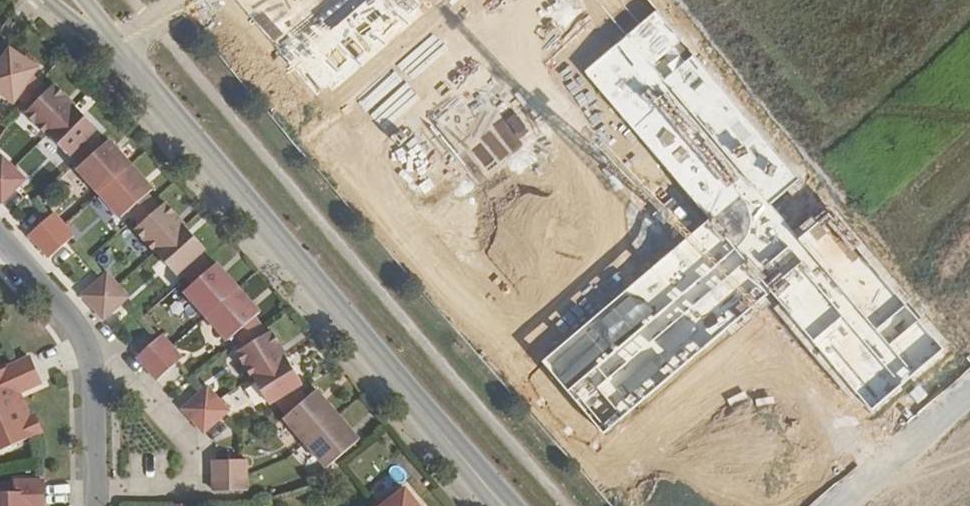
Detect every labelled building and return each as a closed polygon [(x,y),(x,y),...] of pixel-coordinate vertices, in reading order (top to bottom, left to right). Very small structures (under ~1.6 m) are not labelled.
[(11,49),(0,65),(0,93),(15,104),(19,99),(33,78),(39,68),(11,49)] [(40,84),(33,78),(19,99),(25,104),(40,84)] [(48,91),(40,84),(25,104),(32,109),(48,91)] [(53,86),(48,91),(32,109),(27,114),(49,135),(76,108),(53,86)] [(98,129),(76,108),(49,135),(71,156),(76,152),(93,134),(98,129)] [(99,140),(93,134),(76,152),(81,157),(99,140)] [(105,146),(99,140),(81,157),(86,163),(105,146)] [(110,143),(105,146),(86,163),(79,170),(100,194),(131,166),(110,143)] [(0,161),(0,183),(15,169),(3,158),(0,161)] [(154,190),(131,166),(100,194),(122,219),(130,212),(148,196),(154,190)] [(15,169),(0,183),(0,201),(2,203),(26,179),(15,169)] [(154,202),(148,196),(130,212),(136,219),(154,202)] [(160,209),(154,202),(136,219),(141,226),(160,209)] [(166,205),(160,209),(141,226),(136,231),(157,253),(186,226),(166,205)] [(54,215),(29,235),(40,247),(65,225),(54,215)] [(75,237),(65,225),(40,247),(51,259),(75,237)] [(208,250),(186,226),(157,253),(178,276),(182,271),(201,256),(208,250)] [(206,262),(201,256),(182,271),(188,278),(206,262)] [(212,268),(206,262),(188,278),(194,284),(212,268)] [(217,264),(212,268),(194,284),(185,292),(207,317),(239,288),(217,264)] [(108,274),(84,297),(94,308),(119,286),(108,274)] [(129,298),(119,286),(94,308),(104,320),(129,298)] [(262,314),(239,288),(207,317),(229,341),(237,335),(256,320),(262,314)] [(256,320),(237,335),(241,341),(261,327),(256,320)] [(267,335),(261,327),(241,341),(246,348),(267,335)] [(272,333),(267,335),(246,348),(238,352),(254,379),(288,358),(272,333)] [(163,336),(138,359),(148,369),(172,348),(163,336)] [(172,348),(148,369),(158,381),(182,359),(172,348)] [(304,385),(288,358),(254,379),(269,404),(277,400),(299,388),(304,385)] [(44,434),(37,416),(33,419),(24,402),(19,404),(16,396),(42,384),(31,359),(0,373),(0,452),(44,434)] [(302,394),(299,388),(277,400),(283,408),(302,394)] [(208,389),(184,410),(195,422),(219,400),(208,389)] [(317,391),(307,400),(288,416),(285,419),(306,444),(338,416),(317,391)] [(307,400),(302,394),(283,408),(288,416),(307,400)] [(230,412),(219,400),(195,422),(205,433),(230,412)] [(360,441),(338,416),(306,444),(329,468),(360,441)] [(215,477),(247,476),(247,461),(215,462),(215,477)] [(247,491),(247,476),(215,477),(215,492),(247,491)] [(45,482),(16,482),(16,494),(0,494),(0,505),(45,505),(45,482)] [(407,491),(399,497),(395,492),(377,505),(419,505),(407,491)]
